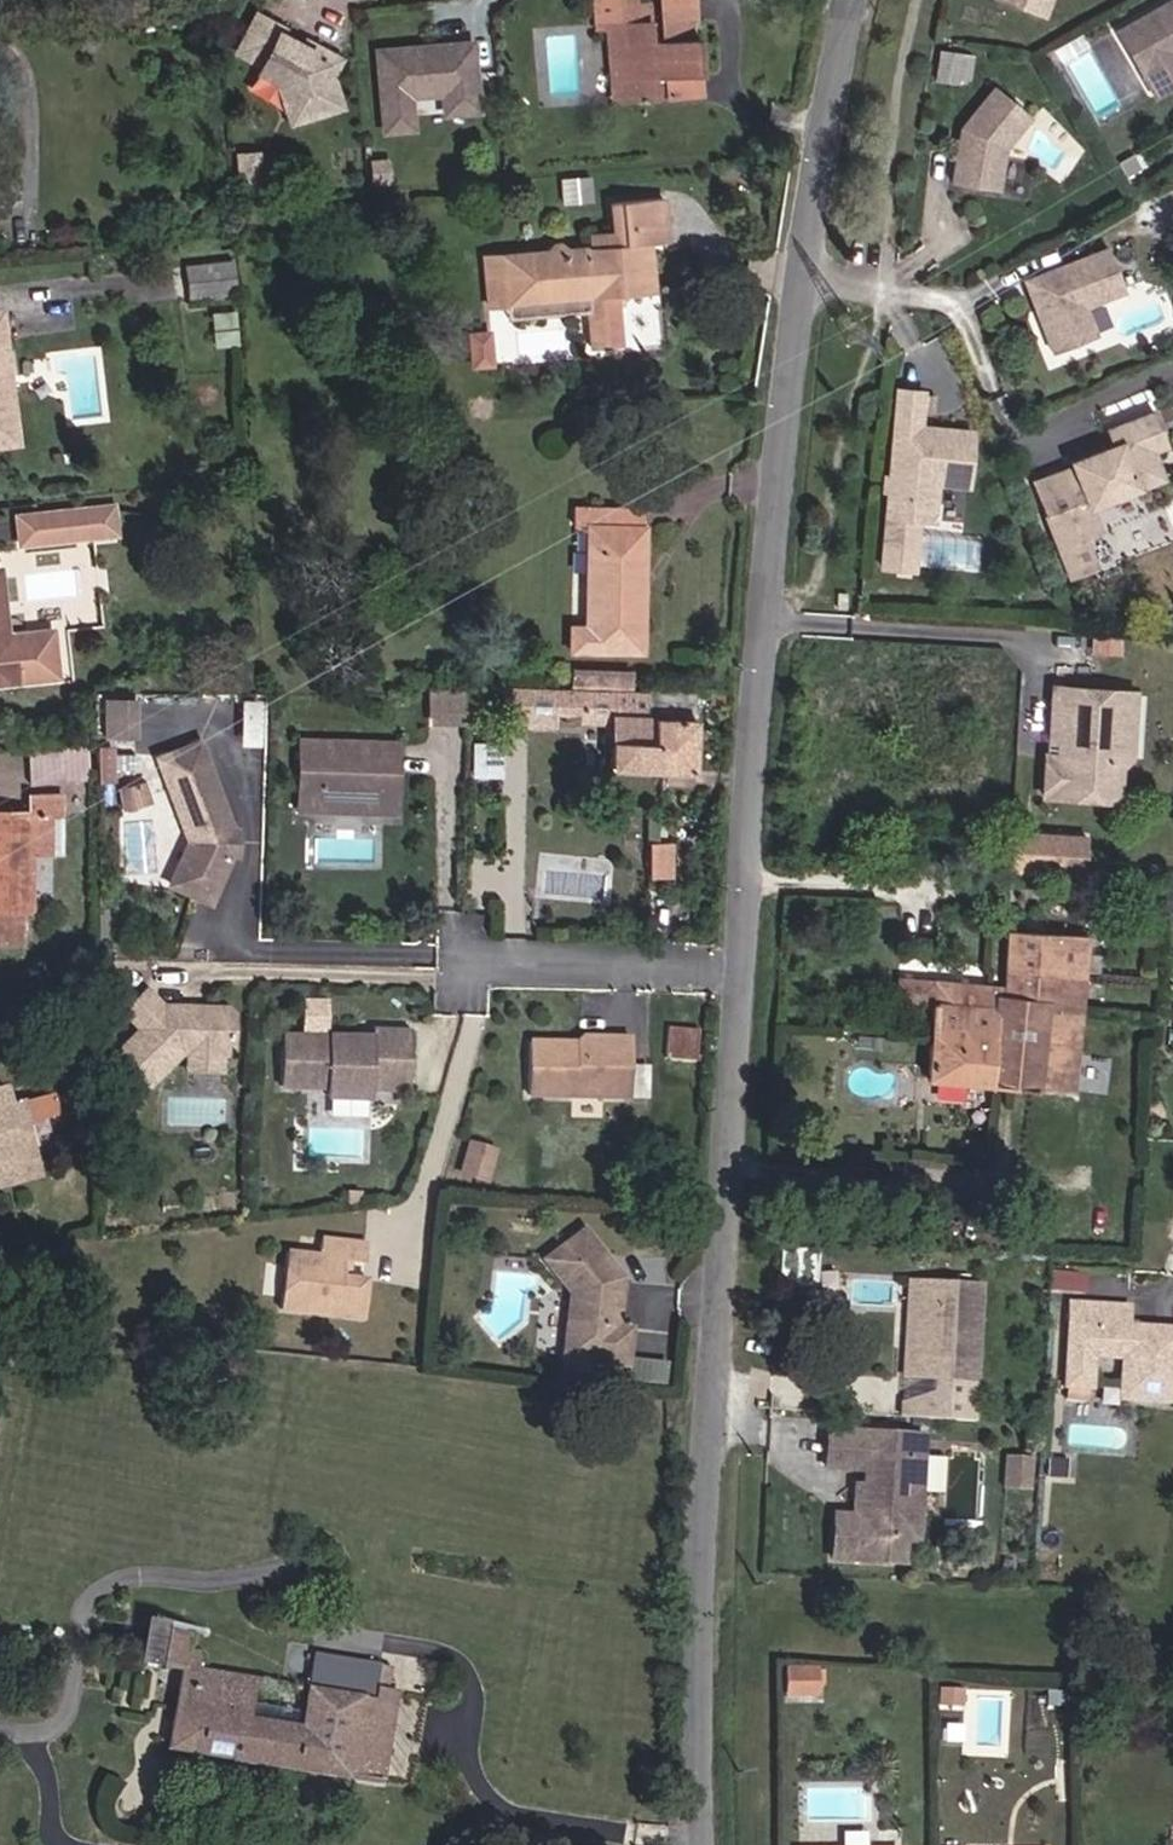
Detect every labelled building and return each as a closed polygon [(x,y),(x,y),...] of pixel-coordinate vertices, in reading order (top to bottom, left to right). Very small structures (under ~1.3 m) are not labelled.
[(627,101),(636,100),(636,106),(649,105),(648,99),(654,99),(652,81),(667,79),(668,98),(699,95),(694,41),(689,41),(688,23),(698,22),(696,0),(660,0),(664,42),(649,43),(646,6),(635,7),(634,0),(594,0),(595,11),(626,9),(628,26),(621,27),(627,101)] [(994,0),(1043,18),(1050,0),(994,0)] [(1115,32),(1140,74),(1172,54),(1172,0),(1171,0),(1115,32)] [(627,101),(621,27),(628,26),(626,9),(595,11),(597,31),(608,30),(614,101),(627,101)] [(281,33),(256,20),(238,56),(262,68),(259,75),(279,85),(281,79),(285,81),(298,116),(333,103),(320,68),(332,74),(338,62),(311,48),(308,54),(278,38),(281,33)] [(311,48),(281,33),(278,38),(308,54),(311,48)] [(472,47),(377,55),(385,135),(413,132),(410,100),(444,97),(476,94),(472,47)] [(968,79),(971,57),(939,52),(935,81),(957,84),(958,78),(968,79)] [(1140,74),(1152,96),(1172,84),(1172,54),(1140,74)] [(294,124),(342,106),(331,77),(332,74),(320,68),(333,103),(298,116),(285,81),(281,79),(279,85),(294,124)] [(961,129),(952,184),(998,191),(1004,149),(1030,117),(994,88),(961,129)] [(478,114),(476,94),(444,97),(446,117),(478,114)] [(262,184),(260,160),(242,162),(244,186),(262,184)] [(561,182),(563,203),(589,200),(587,179),(561,182)] [(263,196),(262,184),(244,186),(245,198),(263,196)] [(545,251),(483,256),(487,306),(585,298),(589,349),(619,346),(615,296),(653,293),(649,244),(665,242),(662,199),(618,202),(622,245),(588,248),(565,250),(559,244),(551,244),(545,251)] [(622,245),(618,202),(607,203),(609,235),(587,237),(588,248),(622,245)] [(1105,248),(1023,282),(1035,311),(1040,309),(1046,323),(1043,331),(1052,353),(1094,336),(1082,307),(1122,290),(1105,248)] [(186,264),(188,296),(237,292),(235,260),(186,264)] [(1046,323),(1040,309),(1035,311),(1043,331),(1046,323)] [(18,442),(2,313),(0,313),(0,445),(18,442)] [(490,363),(487,333),(469,335),(472,365),(490,363)] [(922,393),(897,391),(889,478),(887,491),(885,517),(931,521),(935,484),(965,486),(970,433),(918,428),(922,393)] [(1069,466),(1029,481),(1067,581),(1094,571),(1083,541),(1099,535),(1089,509),(1162,482),(1152,454),(1166,448),(1153,413),(1105,431),(1111,447),(1068,463),(1069,466)] [(115,540),(112,507),(16,518),(20,551),(115,540)] [(640,509),(573,508),(573,527),(588,527),(586,628),(570,628),(570,651),(640,652),(643,529),(640,528),(640,509)] [(57,677),(51,631),(6,636),(0,583),(0,683),(57,677)] [(835,609),(843,609),(844,594),(836,593),(835,609)] [(1120,638),(1091,636),(1090,664),(1119,666),(1120,638)] [(582,687),(583,669),(570,668),(569,687),(582,687)] [(610,672),(610,670),(583,669),(582,687),(609,688),(609,687),(610,672)] [(627,687),(627,672),(610,672),(609,687),(627,687)] [(1116,691),(1052,687),(1049,723),(1056,732),(1055,756),(1044,755),(1042,796),(1113,801),(1116,767),(1119,768),(1130,758),(1131,734),(1124,733),(1114,722),(1116,691)] [(504,688),(503,724),(554,726),(554,712),(582,714),(582,723),(613,724),(611,769),(662,771),(665,692),(504,688)] [(465,726),(465,691),(427,691),(427,726),(465,726)] [(1134,693),(1116,691),(1114,722),(1124,733),(1131,734),(1134,693)] [(695,693),(665,692),(662,771),(692,772),(695,693)] [(137,739),(136,700),(107,700),(106,739),(137,739)] [(259,746),(260,701),(240,700),(238,745),(259,746)] [(28,750),(32,782),(92,774),(88,743),(28,750)] [(197,743),(157,758),(188,841),(169,883),(209,901),(229,853),(225,851),(227,831),(231,830),(197,743)] [(376,745),(301,743),(299,799),(395,801),(396,769),(376,768),(376,745)] [(396,769),(397,745),(376,745),(376,768),(396,769)] [(114,783),(114,747),(100,747),(100,783),(114,783)] [(122,809),(149,802),(144,784),(117,790),(122,809)] [(24,943),(24,911),(30,911),(31,855),(52,855),(52,815),(63,816),(63,798),(26,798),(26,815),(0,814),(0,943),(24,943)] [(62,855),(63,816),(52,815),(52,855),(62,855)] [(1010,870),(1010,871),(1048,874),(1048,872),(1075,874),(1076,852),(1050,850),(1051,836),(1035,835),(1035,823),(1013,822),(1010,870)] [(671,844),(650,844),(649,844),(648,876),(671,877),(671,844)] [(1153,890),(1139,889),(1138,902),(1152,903),(1153,890)] [(1160,889),(1159,907),(1172,908),(1172,890),(1160,889)] [(1086,936),(1007,932),(1004,988),(932,981),(931,1006),(926,1080),(1071,1093),(1086,936)] [(931,1006),(932,981),(896,978),(894,1003),(931,1006)] [(138,1032),(114,1054),(113,1063),(136,1088),(145,1088),(180,1056),(226,1058),(232,1052),(234,1018),(228,1012),(191,1010),(185,1015),(180,1015),(172,1009),(163,1009),(162,1010),(145,992),(121,1014),(138,1032)] [(698,1030),(667,1027),(663,1085),(694,1087),(698,1030)] [(352,1039),(280,1037),(279,1086),(325,1088),(325,1096),(370,1098),(370,1089),(408,1090),(410,1033),(372,1031),(371,1051),(352,1051),(352,1039)] [(528,1043),(527,1096),(628,1097),(629,1038),(608,1037),(608,1043),(595,1043),(589,1037),(578,1037),(572,1043),(528,1043)] [(48,1097),(42,1078),(14,1085),(19,1105),(48,1097)] [(39,1177),(19,1105),(14,1085),(0,1089),(0,1187),(39,1177)] [(493,1152),(469,1146),(462,1175),(485,1181),(493,1152)] [(582,1228),(542,1259),(570,1295),(564,1343),(579,1345),(577,1359),(627,1366),(629,1329),(617,1328),(618,1309),(611,1308),(613,1288),(620,1289),(620,1277),(582,1228)] [(318,1257),(285,1254),(279,1310),(363,1319),(366,1281),(342,1278),(343,1261),(363,1263),(365,1244),(320,1239),(318,1257)] [(797,1248),(778,1247),(776,1284),(795,1286),(797,1248)] [(813,1287),(816,1249),(797,1248),(795,1286),(813,1287)] [(1069,1273),(1051,1271),(1050,1289),(1068,1291),(1069,1273)] [(1087,1274),(1069,1273),(1068,1291),(1086,1292),(1087,1274)] [(973,1383),(978,1286),(918,1283),(912,1379),(973,1383)] [(618,1309),(620,1289),(613,1288),(611,1308),(618,1309)] [(1070,1303),(1064,1400),(1089,1402),(1092,1356),(1122,1358),(1119,1399),(1172,1402),(1172,1329),(1126,1326),(1127,1307),(1070,1303)] [(577,1359),(579,1345),(564,1343),(562,1357),(577,1359)] [(915,1541),(918,1485),(922,1436),(827,1430),(824,1468),(863,1471),(863,1486),(854,1486),(852,1507),(861,1508),(860,1516),(833,1515),(830,1560),(901,1564),(902,1541),(915,1541)] [(926,1454),(925,1488),(943,1489),(944,1454),(926,1454)] [(1026,1489),(1029,1459),(1005,1458),(1003,1487),(1026,1489)] [(1064,1478),(1065,1461),(1047,1460),(1046,1477),(1064,1478)] [(248,1720),(250,1706),(255,1680),(195,1670),(199,1652),(185,1650),(188,1634),(146,1627),(140,1662),(161,1666),(180,1669),(177,1688),(167,1748),(230,1759),(230,1761),(261,1766),(261,1764),(379,1784),(394,1691),(373,1688),(371,1700),(343,1695),(307,1689),(293,1687),(291,1698),(304,1700),(302,1714),(300,1729),(248,1720)] [(343,1695),(347,1670),(311,1664),(307,1689),(343,1695)] [(177,1688),(180,1669),(161,1666),(158,1685),(177,1688)] [(394,1691),(397,1675),(347,1667),(347,1670),(343,1695),(371,1700),(373,1688),(394,1691)] [(815,1691),(815,1673),(785,1672),(785,1691),(815,1691)] [(961,1707),(962,1689),(940,1688),(939,1706),(961,1707)] [(300,1729),(302,1714),(250,1706),(248,1720),(300,1729)]
